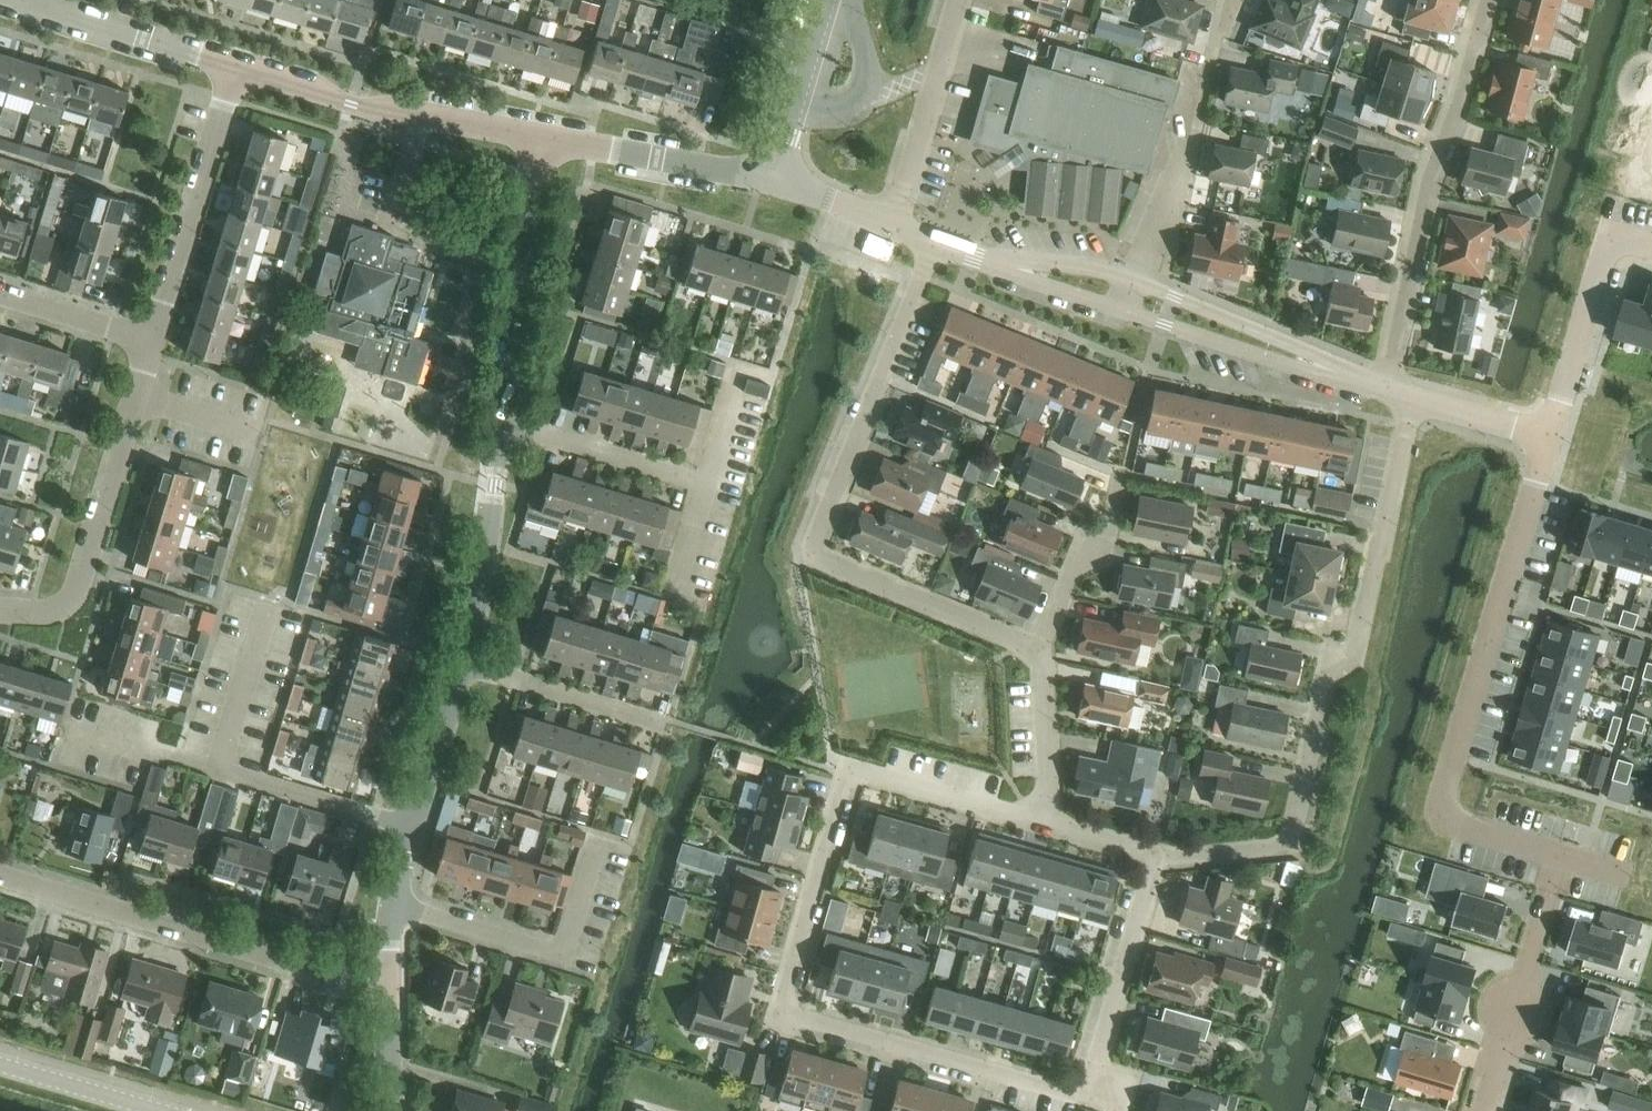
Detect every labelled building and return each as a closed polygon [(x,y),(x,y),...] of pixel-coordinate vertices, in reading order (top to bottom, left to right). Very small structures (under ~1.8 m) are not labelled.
[(247,7),(275,15),(279,0),(249,0),(247,7)] [(275,15),(303,24),(310,0),(279,0),(275,15)] [(303,24),(330,31),(339,0),(310,0),(303,24)] [(330,31),(363,41),(375,0),(339,0),(330,31)] [(415,34),(424,2),(421,1),(422,0),(397,0),(389,26),(415,34)] [(415,34),(442,42),(451,10),(448,9),(450,0),(422,0),(421,1),(424,2),(415,34)] [(442,42),(468,50),(478,18),(474,17),(474,16),(460,11),(463,0),(450,0),(448,9),(451,10),(442,42)] [(478,18),(468,50),(495,58),(504,26),(500,25),(505,9),(509,10),(509,9),(479,0),(475,16),(474,16),(474,17),(478,18)] [(554,5),(567,9),(569,0),(555,0),(554,5)] [(1068,0),(1040,0),(1036,12),(1062,20),(1068,0)] [(1192,41),(1203,7),(1181,0),(1150,0),(1142,26),(1192,41)] [(1250,27),(1267,34),(1265,38),(1267,42),(1278,47),(1282,45),(1284,42),(1300,49),(1315,15),(1312,13),(1318,0),(1288,0),(1287,3),(1280,0),(1262,0),(1250,27)] [(1324,7),(1348,17),(1354,4),(1345,0),(1326,0),(1324,7)] [(1405,20),(1406,20),(1402,33),(1428,40),(1431,27),(1448,31),(1455,4),(1442,0),(1410,0),(1405,20)] [(1508,36),(1547,47),(1559,0),(1520,0),(1517,13),(1514,12),(1508,36)] [(582,1),(577,19),(593,24),(598,6),(582,1)] [(504,26),(495,58),(521,66),(530,34),(527,33),(527,32),(513,27),(517,12),(509,9),(509,10),(505,9),(500,25),(504,26)] [(604,9),(599,23),(600,23),(612,27),(616,12),(604,9)] [(1355,9),(1351,21),(1370,27),(1374,15),(1363,11),(1355,9)] [(653,39),(648,54),(648,55),(648,56),(651,56),(642,89),(668,97),(678,64),(674,64),(679,47),(666,43),(671,27),(675,14),(666,11),(658,40),(653,39)] [(1074,14),(1070,27),(1086,32),(1090,19),(1074,14)] [(530,34),(521,66),(547,74),(556,42),(553,41),(558,25),(561,26),(561,25),(532,16),(527,32),(527,33),(530,34)] [(678,64),(668,97),(695,105),(698,96),(702,97),(704,97),(717,101),(718,102),(724,85),(722,84),(709,80),(707,80),(703,79),(705,71),(689,67),(694,52),(696,45),(712,50),(719,28),(691,19),(687,31),(682,48),(679,47),(674,64),(678,64)] [(1097,19),(1093,35),(1140,48),(1145,32),(1117,25),(1098,20),(1097,19)] [(589,73),(615,81),(625,49),(622,48),(622,47),(607,42),(612,27),(600,23),(595,40),(599,41),(589,73)] [(556,42),(547,74),(574,82),(584,49),(566,43),(570,28),(561,25),(561,26),(558,25),(553,41),(556,42)] [(1349,26),(1346,38),(1362,42),(1365,31),(1349,26)] [(625,49),(615,81),(642,89),(651,56),(648,56),(648,55),(648,54),(634,50),(638,34),(627,31),(622,47),(622,48),(625,49)] [(1388,70),(1383,84),(1432,99),(1435,78),(1432,77),(1434,72),(1406,63),(1410,50),(1383,42),(1376,66),(1388,70)] [(976,126),(972,137),(981,140),(1007,147),(1012,148),(1016,155),(1021,162),(1030,163),(1026,203),(1055,206),(1086,209),(1116,212),(1121,164),(1145,171),(1164,105),(1165,106),(1170,107),(1178,81),(1049,45),(1046,58),(1042,69),(1030,66),(1022,91),(988,82),(976,126)] [(8,92),(18,59),(0,53),(0,89),(8,92)] [(1503,63),(1490,110),(1522,119),(1533,76),(1546,80),(1551,62),(1519,53),(1516,66),(1503,63)] [(18,59),(8,92),(36,100),(46,67),(18,59)] [(1277,91),(1291,94),(1297,67),(1270,61),(1267,76),(1231,69),(1224,102),(1268,111),(1271,95),(1277,91)] [(46,67),(36,100),(52,105),(48,118),(60,122),(64,109),(74,75),(46,67)] [(1301,69),(1298,80),(1325,86),(1327,75),(1301,69)] [(74,75),(64,109),(91,117),(101,84),(74,75)] [(101,84),(91,117),(119,126),(129,92),(101,84)] [(1367,94),(1359,118),(1386,127),(1390,114),(1418,123),(1420,118),(1422,118),(1432,99),(1383,84),(1379,98),(1367,94)] [(1335,100),(1331,113),(1350,120),(1355,107),(1349,105),(1335,100)] [(1326,118),(1319,135),(1350,147),(1357,130),(1326,118)] [(255,130),(246,159),(279,169),(288,140),(255,130)] [(1215,144),(1208,178),(1249,186),(1256,153),(1265,155),(1269,140),(1243,134),(1240,149),(1215,144)] [(1472,149),(1463,182),(1478,186),(1483,194),(1491,189),(1503,192),(1508,173),(1519,176),(1528,142),(1499,134),(1495,151),(1498,156),(1472,149)] [(20,154),(23,145),(0,138),(0,148),(20,154)] [(1294,144),(1291,158),(1304,161),(1307,147),(1294,144)] [(23,145),(20,154),(47,162),(50,153),(23,145)] [(318,150),(310,178),(320,181),(329,153),(324,151),(318,150)] [(1359,150),(1352,185),(1353,186),(1357,186),(1361,187),(1395,195),(1403,160),(1359,150)] [(50,153),(47,162),(75,171),(78,162),(50,153)] [(13,171),(16,162),(0,157),(0,167),(13,171)] [(234,171),(230,184),(238,186),(271,196),(279,169),(246,159),(241,173),(234,171)] [(16,162),(13,171),(40,179),(42,170),(16,162)] [(78,162),(75,171),(102,179),(105,170),(78,162)] [(55,175),(47,200),(58,204),(65,179),(55,175)] [(310,178),(301,206),(312,209),(320,181),(310,178)] [(1347,184),(1344,197),(1351,199),(1359,200),(1361,187),(1357,186),(1353,186),(1352,185),(1347,184)] [(238,186),(229,214),(262,224),(267,207),(277,210),(280,199),(271,196),(238,186)] [(75,203),(72,213),(85,218),(118,228),(127,201),(94,190),(89,207),(75,203)] [(1536,193),(1516,205),(1521,214),(1537,217),(1541,201),(1536,193)] [(1330,194),(1326,208),(1340,211),(1333,245),(1382,256),(1390,221),(1361,215),(1364,202),(1359,200),(1351,199),(1344,197),(1330,194)] [(614,197),(604,229),(603,233),(643,245),(650,222),(654,209),(614,197)] [(47,200),(39,230),(47,233),(46,234),(49,235),(58,204),(47,200)] [(301,206),(293,233),(303,236),(312,209),(301,206)] [(17,255),(27,221),(0,213),(0,249),(17,255)] [(229,214),(221,242),(254,252),(262,224),(229,214)] [(1524,237),(1527,220),(1501,215),(1498,232),(1524,237)] [(85,218),(77,246),(110,256),(118,228),(85,218)] [(1189,269),(1237,279),(1244,246),(1234,243),(1238,224),(1212,218),(1208,234),(1204,237),(1196,235),(1189,269)] [(1451,218),(1441,265),(1480,274),(1490,226),(1451,218)] [(324,252),(313,293),(322,296),(329,299),(319,332),(360,345),(357,355),(355,360),(385,368),(383,374),(408,382),(417,384),(430,342),(414,337),(434,271),(416,265),(420,251),(421,249),(394,240),(395,236),(352,223),(342,256),(335,254),(324,252)] [(602,238),(597,252),(598,252),(597,256),(636,268),(643,245),(603,233),(604,229),(589,224),(586,233),(602,238)] [(30,258),(24,279),(30,281),(37,260),(47,263),(51,250),(55,238),(48,236),(49,235),(46,234),(47,233),(39,230),(30,258)] [(293,233),(285,261),(295,264),(303,236),(293,233)] [(689,244),(682,267),(677,280),(685,283),(685,285),(708,292),(720,253),(725,254),(725,253),(729,238),(720,236),(716,250),(697,245),(697,246),(689,244)] [(221,242),(212,269),(245,279),(254,252),(221,242)] [(669,242),(666,252),(676,256),(679,246),(669,242)] [(720,253),(708,292),(731,299),(743,260),(747,261),(747,260),(752,245),(743,243),(739,257),(725,253),(725,254),(720,253)] [(101,284),(110,256),(77,246),(71,263),(63,260),(55,286),(81,294),(86,279),(101,284)] [(580,256),(595,261),(590,275),(590,279),(629,291),(636,268),(597,256),(598,252),(597,252),(582,247),(580,256)] [(743,260),(731,299),(754,306),(766,266),(770,268),(770,267),(775,252),(766,250),(762,264),(747,260),(747,261),(743,260)] [(1286,257),(1282,276),(1333,287),(1325,319),(1367,328),(1373,300),(1358,296),(1359,289),(1352,287),(1356,272),(1328,266),(1286,257)] [(285,261),(276,288),(287,291),(295,264),(285,261)] [(668,265),(665,276),(674,279),(678,268),(668,265)] [(754,306),(777,313),(780,302),(789,305),(798,276),(789,273),(790,273),(771,267),(770,268),(766,266),(754,306)] [(212,269),(205,294),(238,304),(245,279),(212,269)] [(622,314),(629,291),(590,279),(590,275),(576,270),(573,279),(588,283),(582,302),(622,314)] [(659,276),(654,291),(670,296),(674,281),(659,276)] [(1442,311),(1434,346),(1467,353),(1478,301),(1480,289),(1452,283),(1450,295),(1440,293),(1436,310),(1442,311)] [(1618,338),(1651,348),(1651,288),(1649,299),(1647,309),(1628,304),(1618,338)] [(205,294),(196,324),(229,334),(238,304),(205,294)] [(1500,298),(1496,311),(1509,315),(1512,302),(1500,298)] [(951,307),(922,377),(934,381),(942,361),(944,361),(946,357),(959,362),(978,318),(951,307)] [(268,315),(259,344),(270,347),(278,319),(268,315)] [(973,373),(964,394),(959,392),(955,404),(972,411),(1004,329),(978,318),(959,362),(973,368),(971,372),(973,373)] [(187,352),(220,362),(229,334),(196,324),(187,352)] [(587,324),(583,338),(599,343),(603,329),(587,324)] [(1004,329),(972,411),(986,417),(990,405),(985,403),(994,382),(996,383),(998,378),(1011,383),(1028,339),(1004,329)] [(621,332),(617,346),(629,350),(633,336),(621,332)] [(1,390),(7,372),(7,371),(3,370),(13,337),(0,333),(0,394),(1,390)] [(14,394),(9,408),(25,413),(35,380),(30,379),(41,345),(13,337),(3,370),(7,371),(7,372),(23,377),(18,395),(14,394)] [(714,352),(714,353),(728,357),(728,356),(732,344),(731,343),(719,340),(718,339),(714,352)] [(1028,339),(1011,383),(1024,389),(1023,393),(1025,394),(1016,415),(1027,420),(1053,349),(1028,339)] [(645,340),(642,352),(655,356),(659,344),(645,340)] [(744,340),(737,359),(752,364),(758,344),(744,340)] [(251,371),(261,374),(270,347),(259,344),(251,371)] [(35,380),(51,385),(46,404),(57,407),(60,400),(64,401),(68,388),(72,389),(81,361),(68,357),(69,354),(41,345),(30,379),(35,380)] [(1053,349),(1027,420),(1037,424),(1046,403),(1048,404),(1050,399),(1063,404),(1081,361),(1053,349)] [(711,360),(706,374),(720,378),(725,364),(711,360)] [(1081,361),(1063,404),(1076,410),(1074,414),(1077,415),(1068,436),(1079,441),(1108,372),(1081,361)] [(559,406),(592,416),(596,417),(608,377),(585,370),(582,380),(568,376),(559,406)] [(1108,372),(1079,441),(1089,445),(1098,424),(1100,425),(1102,420),(1116,426),(1119,418),(1134,382),(1108,372)] [(592,416),(587,430),(596,433),(600,418),(614,423),(619,424),(631,384),(608,377),(596,417),(592,416)] [(771,386),(748,379),(744,391),(767,398),(771,386)] [(334,384),(328,404),(325,414),(326,414),(335,417),(338,417),(347,388),(334,384)] [(619,424),(614,423),(610,437),(619,440),(623,425),(637,430),(637,429),(642,430),(653,391),(631,384),(619,424)] [(637,429),(637,430),(633,444),(642,447),(646,432),(660,437),(660,436),(664,438),(677,398),(653,391),(642,430),(637,429)] [(1146,430),(1172,436),(1180,396),(1154,391),(1146,430)] [(1180,396),(1172,436),(1196,441),(1205,401),(1180,396)] [(664,438),(660,436),(656,451),(664,454),(669,439),(701,449),(713,410),(700,406),(701,405),(677,398),(664,438)] [(25,413),(25,414),(31,416),(31,415),(32,411),(35,401),(29,399),(25,413)] [(1196,441),(1221,446),(1229,407),(1205,401),(1196,441)] [(932,452),(939,436),(950,442),(955,430),(957,431),(963,418),(926,402),(921,415),(907,409),(895,437),(932,452)] [(1229,407),(1221,446),(1246,451),(1254,412),(1229,407)] [(1254,412),(1246,451),(1271,456),(1279,417),(1254,412)] [(326,414),(322,426),(331,429),(335,417),(326,414)] [(1008,414),(1002,430),(1019,437),(1025,421),(1008,414)] [(1279,417),(1271,456),(1296,462),(1304,422),(1279,417)] [(1116,426),(1115,428),(1128,433),(1132,424),(1119,418),(1116,426)] [(1027,421),(1020,439),(1030,443),(1037,446),(1044,428),(1027,421)] [(1304,422),(1296,462),(1320,467),(1329,427),(1304,422)] [(1329,427),(1320,467),(1344,472),(1342,481),(1355,484),(1359,464),(1364,439),(1353,437),(1354,433),(1329,427)] [(22,467),(29,443),(0,434),(0,461),(22,467)] [(1089,449),(1087,454),(1105,461),(1107,456),(1110,449),(1110,448),(1092,441),(1092,442),(1089,449)] [(1032,460),(1021,486),(1071,507),(1075,499),(1079,498),(1084,486),(1081,483),(1083,479),(1056,468),(1061,456),(1037,446),(1030,443),(1024,456),(1032,460)] [(912,457),(907,470),(884,460),(871,491),(916,509),(918,510),(926,490),(937,494),(947,472),(912,457)] [(162,467),(154,491),(191,502),(205,506),(208,497),(195,493),(199,479),(208,481),(213,467),(183,458),(178,472),(162,467)] [(22,467),(0,461),(0,489),(14,494),(22,467)] [(541,468),(526,519),(561,529),(564,519),(576,479),(581,480),(585,465),(576,463),(572,477),(553,472),(541,468)] [(1146,463),(1143,475),(1180,483),(1183,471),(1146,463)] [(337,466),(333,479),(343,483),(347,469),(337,466)] [(366,479),(363,488),(414,504),(421,480),(383,469),(379,483),(366,479)] [(983,469),(978,481),(993,487),(997,475),(983,469)] [(576,479),(564,519),(587,526),(599,487),(603,488),(604,487),(608,472),(599,470),(595,484),(581,480),(576,479)] [(1196,473),(1193,485),(1229,493),(1232,481),(1196,473)] [(599,487),(587,526),(611,533),(622,493),(627,494),(631,479),(622,476),(618,491),(604,487),(603,488),(599,487)] [(343,483),(333,479),(319,525),(330,528),(336,506),(338,507),(342,496),(340,495),(343,483)] [(1245,483),(1242,496),(1279,503),(1281,491),(1245,483)] [(622,493),(611,533),(634,539),(645,500),(649,502),(649,501),(654,486),(645,484),(641,498),(627,494),(622,493)] [(373,502),(369,515),(408,526),(414,504),(363,488),(361,498),(373,502)] [(1295,488),(1292,506),(1310,509),(1313,492),(1295,488)] [(1315,488),(1311,509),(1347,517),(1351,496),(1315,488)] [(154,491),(147,514),(186,525),(190,510),(203,514),(205,506),(191,502),(154,491)] [(1039,509),(1010,497),(1003,514),(1011,517),(1000,544),(1049,564),(1061,533),(1034,522),(1039,509)] [(1133,533),(1186,544),(1193,507),(1140,497),(1133,533)] [(232,499),(228,513),(238,516),(242,502),(232,499)] [(1208,499),(1206,514),(1232,519),(1235,504),(1208,499)] [(645,500),(634,539),(656,546),(653,557),(667,561),(682,511),(669,507),(669,506),(649,501),(649,502),(645,500)] [(0,526),(0,568),(14,573),(27,530),(12,525),(17,508),(6,505),(0,526)] [(22,508),(18,523),(24,525),(31,527),(32,524),(36,511),(29,509),(22,508)] [(916,509),(911,520),(948,535),(952,537),(953,535),(957,526),(929,514),(918,510),(916,509)] [(850,542),(900,563),(909,542),(940,555),(948,535),(911,520),(886,510),(881,521),(862,513),(850,542)] [(1582,510),(1571,547),(1595,555),(1606,517),(1600,515),(1582,510)] [(234,529),(238,516),(228,513),(224,526),(234,529)] [(147,514),(141,536),(179,548),(186,525),(147,514)] [(369,515),(363,538),(401,549),(408,526),(369,515)] [(1606,517),(1595,555),(1619,562),(1631,524),(1612,519),(1606,517)] [(1294,554),(1290,573),(1334,582),(1340,551),(1309,545),(1312,528),(1285,522),(1279,551),(1294,554)] [(1619,562),(1644,569),(1651,542),(1651,531),(1638,526),(1631,524),(1619,562)] [(319,525),(305,571),(316,574),(320,561),(324,562),(330,543),(326,541),(330,528),(319,525)] [(361,545),(356,561),(394,572),(401,549),(363,538),(346,534),(344,541),(361,545)] [(172,571),(179,548),(141,536),(134,560),(172,571)] [(954,540),(949,553),(967,560),(972,548),(954,540)] [(1248,540),(1231,540),(1231,559),(1248,559),(1248,540)] [(1644,569),(1651,572),(1651,542),(1644,569)] [(219,545),(215,559),(224,562),(228,548),(219,545)] [(979,547),(975,556),(972,564),(984,570),(974,593),(1028,615),(1040,587),(1013,576),(1018,563),(979,547)] [(568,549),(564,563),(573,566),(577,552),(568,549)] [(1168,606),(1171,586),(1182,588),(1187,564),(1151,557),(1148,571),(1125,566),(1119,596),(1168,606)] [(211,572),(220,575),(224,562),(215,559),(211,572)] [(602,559),(598,574),(612,578),(616,564),(602,559)] [(334,580),(349,584),(387,595),(394,572),(356,561),(352,575),(336,571),(334,580)] [(1559,561),(1552,587),(1568,592),(1575,566),(1559,561)] [(1222,568),(1193,563),(1191,578),(1219,583),(1222,568)] [(150,570),(147,579),(156,582),(159,573),(150,570)] [(296,603),(307,606),(316,575),(316,574),(305,571),(296,603)] [(646,571),(642,585),(655,589),(659,575),(646,571)] [(1272,588),(1266,613),(1293,619),(1296,605),(1327,612),(1334,582),(1290,573),(1286,591),(1272,588)] [(939,574),(933,590),(949,597),(955,581),(939,574)] [(196,579),(193,592),(194,593),(206,596),(209,584),(209,583),(196,579)] [(328,598),(324,611),(373,625),(376,617),(380,618),(387,595),(349,584),(343,603),(328,598)] [(131,598),(124,622),(162,634),(169,610),(181,614),(186,599),(144,586),(139,600),(131,598)] [(615,586),(611,600),(624,604),(624,603),(628,590),(615,586)] [(550,591),(536,637),(532,650),(544,654),(563,660),(567,661),(579,621),(556,614),(562,594),(550,591)] [(637,593),(634,605),(646,609),(650,596),(637,592),(637,593)] [(1576,596),(1571,611),(1579,613),(1583,598),(1576,596)] [(1583,598),(1579,613),(1604,621),(1608,606),(1583,598)] [(661,599),(658,611),(670,615),(673,603),(661,599)] [(197,629),(202,630),(198,644),(207,647),(216,614),(203,610),(197,629)] [(1624,610),(1620,625),(1627,627),(1632,612),(1624,610)] [(1632,612),(1627,627),(1635,629),(1639,615),(1632,612)] [(1133,662),(1138,640),(1153,644),(1158,621),(1126,614),(1123,629),(1086,621),(1079,651),(1133,662)] [(567,661),(563,660),(559,674),(567,677),(572,662),(586,667),(586,666),(590,668),(602,628),(579,621),(567,661)] [(124,622),(117,645),(155,656),(162,634),(124,622)] [(1545,641),(1543,649),(1591,663),(1599,636),(1582,631),(1583,627),(1569,623),(1568,627),(1551,622),(1545,641)] [(1251,645),(1244,675),(1294,686),(1301,654),(1266,647),(1269,631),(1239,624),(1235,642),(1251,645)] [(586,667),(581,681),(590,684),(595,669),(609,674),(613,675),(625,635),(602,628),(590,668),(586,666),(586,667)] [(339,660),(339,661),(389,676),(399,643),(358,631),(355,640),(354,639),(348,662),(339,660)] [(613,675),(609,674),(603,695),(611,698),(618,676),(632,680),(632,681),(632,680),(636,681),(648,641),(625,635),(613,675)] [(308,637),(304,650),(314,653),(317,643),(318,641),(308,637)] [(1632,637),(1628,650),(1642,654),(1646,641),(1632,637)] [(632,681),(632,680),(627,696),(637,698),(641,683),(660,689),(660,688),(668,691),(679,653),(671,650),(672,649),(648,641),(636,681),(632,680),(632,681)] [(317,643),(314,653),(323,656),(326,645),(317,643)] [(194,657),(203,660),(207,647),(198,644),(194,657)] [(117,645),(110,668),(156,682),(159,672),(151,670),(155,656),(117,645)] [(1537,669),(1535,676),(1583,691),(1591,663),(1543,649),(1537,669)] [(304,650),(300,663),(310,666),(314,653),(304,650)] [(345,670),(340,686),(382,698),(389,676),(339,661),(337,667),(345,670)] [(0,670),(0,704),(13,708),(25,670),(2,663),(0,670)] [(1184,667),(1179,688),(1195,691),(1200,671),(1184,667)] [(103,691),(104,691),(109,702),(127,707),(137,701),(148,704),(153,690),(156,682),(110,668),(103,691)] [(25,670),(13,708),(38,715),(50,677),(25,670)] [(1643,677),(1651,680),(1651,672),(1645,670),(1643,677)] [(1626,675),(1622,687),(1631,690),(1635,677),(1626,675)] [(188,676),(184,690),(193,693),(197,679),(188,676)] [(1529,696),(1526,703),(1575,717),(1583,691),(1535,676),(1529,696)] [(50,677),(38,715),(61,722),(72,684),(50,677)] [(1169,686),(1141,680),(1137,698),(1164,704),(1169,686)] [(294,683),(290,696),(301,699),(304,686),(294,683)] [(1086,684),(1079,717),(1126,727),(1137,729),(1142,708),(1131,705),(1133,695),(1086,684)] [(1231,709),(1226,736),(1280,748),(1287,716),(1244,707),(1248,690),(1219,684),(1215,706),(1231,709)] [(340,686),(334,709),(375,721),(382,698),(340,686)] [(180,703),(189,706),(193,693),(184,690),(180,703)] [(290,696),(287,708),(297,712),(297,710),(305,712),(308,703),(300,700),(301,699),(290,696)] [(1177,697),(1173,706),(1178,714),(1188,713),(1192,705),(1186,697),(1177,697)] [(658,712),(658,713),(667,716),(667,715),(670,703),(662,701),(658,712)] [(1524,710),(1519,730),(1567,744),(1575,717),(1526,703),(1524,710)] [(512,712),(503,743),(515,747),(512,756),(536,763),(548,724),(552,725),(553,724),(557,709),(548,707),(544,721),(525,715),(525,716),(512,712)] [(334,709),(327,732),(369,744),(375,721),(334,709)] [(173,715),(172,722),(183,724),(186,713),(179,711),(173,715)] [(1633,713),(1630,721),(1645,725),(1648,718),(1633,713)] [(548,724),(536,763),(551,767),(549,775),(556,777),(571,730),(575,731),(579,716),(571,714),(567,728),(553,724),(552,725),(548,724)] [(1614,715),(1610,728),(1619,731),(1622,718),(1614,715)] [(276,742),(287,745),(290,733),(292,729),(299,732),(301,725),(283,720),(276,742)] [(571,730),(556,777),(557,777),(559,770),(582,777),(594,737),(598,738),(602,723),(594,721),(590,735),(575,731),(571,730)] [(1630,721),(1628,728),(1643,733),(1645,725),(1630,721)] [(594,737),(582,777),(605,784),(617,744),(621,746),(621,745),(626,730),(617,728),(613,742),(598,738),(594,737)] [(1610,728),(1607,741),(1615,744),(1619,731),(1610,728)] [(1516,737),(1510,758),(1528,763),(1526,767),(1540,771),(1541,767),(1547,769),(1558,772),(1567,744),(1519,730),(1516,737)] [(308,751),(320,755),(362,767),(369,744),(327,732),(322,747),(311,743),(308,751)] [(290,733),(287,745),(298,748),(301,737),(290,733)] [(1170,735),(1167,751),(1182,754),(1185,738),(1170,735)] [(1080,757),(1076,775),(1080,776),(1077,792),(1116,801),(1116,803),(1136,808),(1143,775),(1154,778),(1160,750),(1113,740),(1108,763),(1080,757)] [(276,742),(273,754),(283,757),(287,745),(276,742)] [(617,744),(605,784),(628,791),(636,764),(649,768),(653,755),(640,751),(640,750),(621,745),(621,746),(617,744)] [(27,745),(24,754),(38,759),(41,749),(27,745)] [(742,750),(737,769),(758,774),(763,756),(742,750)] [(1218,779),(1212,805),(1261,815),(1269,780),(1228,771),(1231,757),(1205,751),(1199,775),(1218,779)] [(1596,753),(1587,785),(1602,790),(1611,758),(1596,753)] [(1170,754),(1167,765),(1179,768),(1182,756),(1170,754)] [(320,755),(313,778),(355,791),(362,767),(320,755)] [(1618,764),(1615,772),(1630,776),(1632,769),(1618,764)] [(152,765),(136,819),(148,823),(140,850),(163,857),(177,812),(156,805),(167,769),(152,765)] [(768,767),(755,810),(801,823),(808,797),(795,793),(800,776),(768,767)] [(1615,772),(1613,780),(1628,784),(1630,776),(1615,772)] [(37,775),(32,792),(37,793),(42,777),(37,775)] [(1628,784),(1613,780),(1608,799),(1631,806),(1639,779),(1630,776),(1628,784)] [(1180,777),(1176,798),(1189,801),(1193,780),(1180,777)] [(177,812),(163,857),(187,864),(195,837),(208,841),(224,786),(211,783),(198,826),(175,819),(177,812)] [(224,786),(208,841),(221,845),(213,873),(236,879),(248,841),(226,834),(239,791),(224,786)] [(123,831),(134,795),(118,790),(111,815),(81,806),(68,852),(100,861),(110,827),(123,831)] [(527,793),(523,806),(541,811),(545,798),(527,793)] [(466,808),(480,812),(483,801),(470,797),(466,808)] [(483,801),(480,812),(492,816),(496,805),(483,801)] [(248,841),(236,879),(260,887),(271,851),(284,855),(288,840),(290,834),(293,827),(298,809),(283,804),(271,841),(262,838),(260,844),(248,841)] [(293,827),(290,834),(302,837),(308,839),(316,812),(299,807),(298,809),(293,827)] [(573,809),(570,819),(585,823),(587,814),(573,809)] [(743,853),(776,862),(781,845),(794,848),(801,823),(755,810),(743,853)] [(515,811),(512,822),(526,826),(529,815),(515,811)] [(857,833),(849,861),(887,871),(902,817),(889,813),(888,816),(878,813),(871,837),(857,833)] [(529,815),(526,826),(539,830),(542,819),(529,815)] [(616,817),(612,831),(626,835),(631,821),(616,817)] [(902,817),(887,871),(910,878),(925,824),(912,820),(911,823),(902,820),(903,817),(902,817)] [(925,824),(910,878),(948,889),(956,862),(941,858),(949,830),(935,826),(935,830),(925,827),(926,824),(925,824)] [(580,846),(584,833),(560,825),(557,836),(572,840),(571,844),(580,846)] [(693,826),(689,839),(705,843),(708,830),(693,826)] [(436,874),(459,881),(474,834),(452,827),(448,838),(436,834),(426,866),(437,869),(436,874)] [(474,834),(459,881),(481,888),(493,850),(496,840),(474,834)] [(976,838),(967,873),(964,883),(987,890),(1002,840),(984,835),(983,840),(976,838)] [(1002,840),(987,890),(1010,897),(1023,851),(1018,850),(1019,845),(1002,840)] [(687,845),(682,862),(699,867),(704,850),(687,845)] [(333,846),(331,852),(319,849),(317,857),(299,852),(287,890),(305,895),(304,899),(318,904),(322,890),(338,895),(351,851),(333,846)] [(1023,851),(1010,897),(1034,903),(1048,853),(1030,848),(1029,853),(1023,851)] [(493,850),(481,888),(505,895),(516,857),(493,850)] [(1048,853),(1034,903),(1057,910),(1069,864),(1064,863),(1065,858),(1048,853)] [(539,864),(528,902),(551,909),(553,904),(562,907),(572,874),(550,867),(553,857),(543,854),(539,864)] [(516,857),(505,895),(528,902),(539,864),(516,857)] [(1069,864),(1057,910),(1058,911),(1059,908),(1080,914),(1080,916),(1094,866),(1077,861),(1075,866),(1069,864)] [(1437,862),(1427,896),(1445,902),(1458,906),(1452,924),(1499,938),(1509,906),(1496,902),(1483,898),(1486,888),(1489,879),(1489,878),(1437,862)] [(738,882),(731,906),(756,913),(774,918),(781,893),(763,888),(767,874),(737,865),(733,881),(738,882)] [(1094,866),(1080,916),(1109,925),(1115,903),(1109,902),(1116,878),(1110,876),(1111,871),(1094,866)] [(1208,948),(1242,958),(1242,957),(1246,943),(1247,941),(1233,937),(1243,903),(1227,898),(1231,883),(1210,877),(1206,892),(1190,887),(1180,923),(1212,933),(1208,948)] [(670,895),(663,919),(680,924),(687,900),(670,895)] [(1377,897),(1373,911),(1406,921),(1411,905),(1377,895),(1377,897)] [(831,899),(824,925),(837,928),(844,903),(831,899)] [(885,899),(882,909),(900,915),(903,904),(885,899)] [(719,929),(715,944),(745,953),(749,939),(767,944),(774,918),(756,913),(731,906),(724,930),(719,929)] [(897,925),(900,915),(882,909),(879,920),(897,925)] [(1578,920),(1569,953),(1618,968),(1626,942),(1637,945),(1644,922),(1614,913),(1608,911),(1605,920),(1603,928),(1590,924),(1578,920)] [(949,913),(945,924),(957,927),(960,917),(949,913)] [(978,925),(975,932),(989,936),(992,925),(995,916),(981,913),(978,921),(978,925)] [(965,918),(962,928),(975,932),(978,925),(978,921),(965,918)] [(15,961),(25,927),(0,919),(0,955),(5,956),(1,968),(12,971),(15,961)] [(998,938),(1008,941),(1022,945),(1025,935),(1027,927),(1004,920),(998,938)] [(1392,922),(1387,937),(1401,941),(1405,925),(1392,922)] [(929,926),(925,940),(937,944),(941,929),(929,926)] [(838,993),(837,996),(851,1000),(862,960),(866,946),(828,935),(820,962),(826,964),(834,966),(828,990),(834,992),(838,993)] [(960,935),(957,946),(971,950),(974,939),(960,935)] [(1025,935),(1022,945),(1035,949),(1038,938),(1025,935)] [(655,939),(651,955),(666,959),(671,943),(655,939)] [(974,939),(971,950),(984,954),(987,943),(974,939)] [(41,987),(66,995),(93,1003),(108,952),(81,944),(79,948),(55,941),(50,959),(47,969),(41,987)] [(1438,942),(1426,981),(1468,994),(1469,991),(1476,969),(1462,965),(1464,957),(1466,950),(1438,942)] [(1246,943),(1242,957),(1255,960),(1259,946),(1246,943)] [(1057,944),(1054,954),(1068,958),(1071,948),(1057,944)] [(862,960),(851,1000),(852,997),(858,999),(861,1000),(860,1003),(874,1006),(889,952),(866,946),(862,960)] [(1071,948),(1068,958),(1081,962),(1084,951),(1071,948)] [(1003,959),(1016,963),(1019,952),(1006,949),(1003,959)] [(889,952),(874,1006),(874,1007),(875,1003),(881,1005),(884,1006),(884,1009),(897,1013),(905,986),(913,988),(919,990),(927,963),(889,952)] [(1019,952),(1016,963),(1030,967),(1033,956),(1019,952)] [(1147,989),(1192,1001),(1198,981),(1207,984),(1213,965),(1188,959),(1187,962),(1157,954),(1147,989)] [(38,955),(35,965),(47,969),(50,959),(38,955)] [(1221,976),(1255,986),(1260,968),(1226,958),(1221,976)] [(33,964),(19,960),(10,991),(24,995),(33,964)] [(174,1011),(185,975),(134,960),(123,996),(151,1004),(147,1017),(169,1023),(172,1011),(174,1011)] [(457,1005),(469,1009),(477,983),(465,979),(468,969),(438,960),(425,1002),(455,1011),(457,1005)] [(1049,972),(1062,976),(1065,965),(1052,962),(1049,972)] [(1065,965),(1062,976),(1076,980),(1079,969),(1065,965)] [(702,991),(691,1029),(738,1043),(749,1004),(744,1003),(751,979),(712,968),(705,992),(702,991)] [(1426,981),(1415,1021),(1435,1027),(1439,1013),(1447,1015),(1461,1019),(1468,994),(1426,981)] [(249,1037),(261,998),(211,983),(199,1021),(249,1037)] [(550,1044),(562,1003),(532,994),(534,990),(517,985),(509,1010),(494,1005),(485,1036),(507,1043),(510,1032),(550,1044)] [(941,1025),(948,1027),(958,992),(935,986),(925,1020),(941,1025)] [(1569,1002),(1563,1022),(1604,1034),(1604,1035),(1609,1037),(1609,1036),(1621,996),(1588,986),(1583,1001),(1570,997),(1569,1002)] [(958,992),(948,1027),(956,1029),(971,1033),(981,999),(958,992)] [(981,999),(971,1033),(987,1038),(995,1040),(1005,1006),(981,999)] [(115,1042),(116,1043),(126,1008),(109,1003),(98,1037),(99,1037),(98,1041),(114,1046),(115,1042)] [(1005,1006),(995,1040),(1002,1042),(1019,1047),(1028,1012),(1005,1006)] [(1171,1009),(1168,1021),(1163,1023),(1148,1019),(1138,1054),(1190,1068),(1198,1038),(1205,1040),(1211,1020),(1171,1009)] [(349,1024),(303,1010),(301,1015),(288,1011),(275,1053),(320,1066),(322,1058),(337,1062),(349,1024)] [(1028,1012),(1019,1047),(1035,1052),(1043,1054),(1051,1019),(1028,1012)] [(84,1016),(72,1053),(90,1059),(91,1055),(96,1041),(102,1022),(101,1021),(84,1016)] [(1051,1019),(1043,1054),(1048,1055),(1065,1060),(1075,1025),(1051,1019)] [(1390,1023),(1387,1033),(1398,1037),(1402,1026),(1390,1022),(1390,1023)] [(1561,1027),(1555,1047),(1568,1051),(1564,1065),(1593,1074),(1604,1035),(1604,1034),(1563,1022),(1561,1027)] [(159,1038),(149,1072),(167,1077),(177,1043),(179,1035),(165,1031),(162,1039),(159,1038)] [(1391,1045),(1382,1079),(1394,1083),(1400,1084),(1454,1099),(1462,1070),(1463,1065),(1453,1063),(1452,1062),(1440,1059),(1436,1058),(1433,1058),(1433,1057),(1436,1049),(1437,1045),(1438,1040),(1406,1031),(1401,1047),(1391,1045)] [(728,1047),(721,1071),(741,1076),(747,1053),(728,1047)] [(740,1078),(760,1084),(769,1054),(749,1049),(747,1053),(741,1076),(740,1078)] [(765,1095),(778,1098),(778,1099),(803,1106),(817,1057),(792,1050),(790,1055),(788,1064),(781,1063),(775,1061),(765,1095)] [(247,1082),(255,1057),(235,1051),(227,1076),(247,1082)] [(803,1106),(819,1110),(828,1110),(841,1064),(824,1059),(817,1057),(803,1106)] [(828,1110),(869,1110),(872,1099),(866,1097),(860,1095),(864,1079),(866,1071),(841,1064),(828,1110)] [(1604,1071),(1601,1081),(1621,1087),(1624,1077),(1604,1071)] [(225,1079),(221,1094),(241,1099),(245,1085),(225,1079)] [(1579,1105),(1583,1106),(1588,1089),(1553,1079),(1551,1086),(1549,1094),(1538,1090),(1533,1107),(1536,1108),(1535,1110),(1577,1110),(1579,1105)] [(923,1087),(898,1080),(896,1088),(889,1110),(917,1110),(923,1087)] [(548,1084),(544,1098),(554,1101),(558,1087),(548,1084)] [(917,1110),(943,1110),(948,1094),(941,1092),(923,1087),(917,1110)] [(1188,1100),(1184,1099),(1162,1093),(1157,1110),(1209,1110),(1210,1108),(1217,1110),(1222,1095),(1192,1087),(1190,1093),(1188,1100)] [(1364,1104),(1387,1110),(1389,1110),(1391,1104),(1394,1096),(1368,1088),(1364,1104)] [(1608,1108),(1617,1110),(1651,1110),(1651,1102),(1614,1090),(1614,1092),(1608,1108)] [(503,1105),(459,1092),(454,1110),(501,1110),(503,1105)] [(943,1110),(970,1110),(971,1109),(973,1101),(948,1094),(943,1110)] [(1229,1096),(1226,1107),(1236,1109),(1239,1099),(1229,1096)] [(556,1108),(522,1097),(517,1110),(555,1110),(556,1108)]
